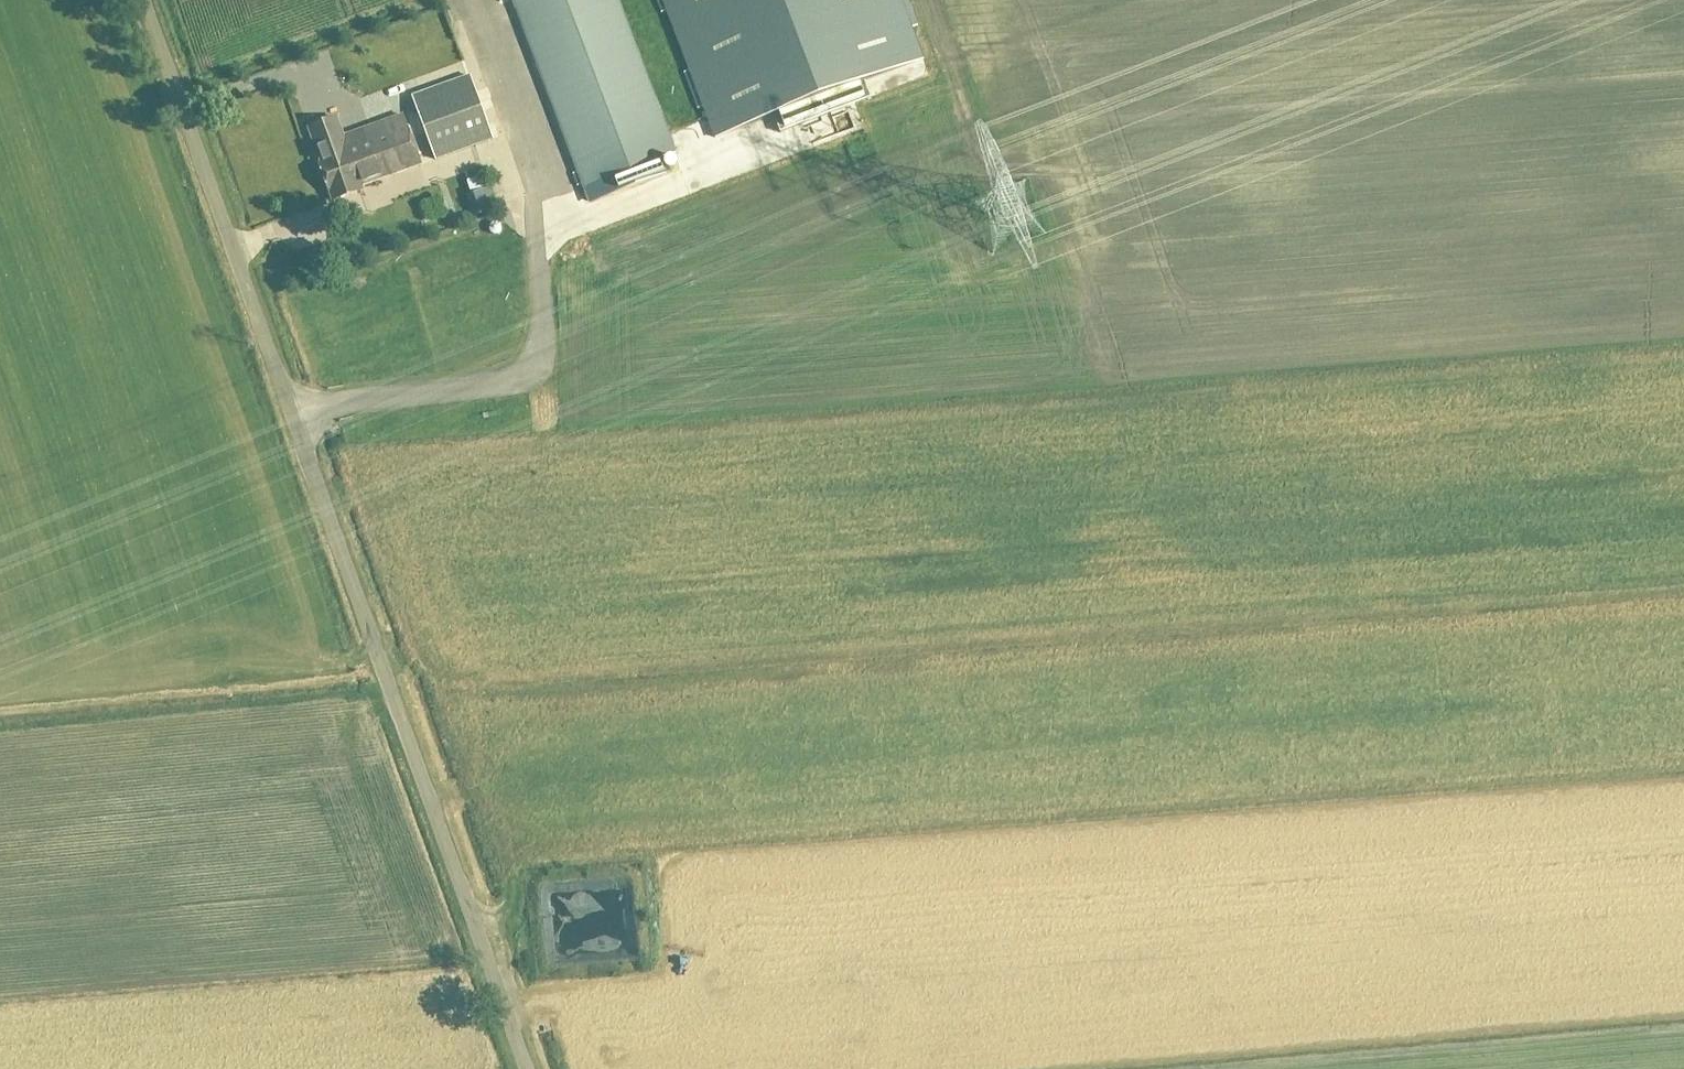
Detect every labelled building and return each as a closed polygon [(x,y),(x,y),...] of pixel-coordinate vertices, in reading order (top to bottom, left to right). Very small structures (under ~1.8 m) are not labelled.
[(585,187),(591,203),(617,193),(666,174),(660,161),(678,154),(619,0),(514,0),(585,187)] [(923,60),(911,28),(917,26),(907,0),(656,0),(661,13),(667,11),(690,71),(684,73),(698,110),(703,107),(715,139),(774,116),(780,133),(845,108),(839,92),(923,60)] [(493,139),(470,76),(412,97),(435,160),(493,139)] [(361,187),(420,165),(402,116),(343,137),(348,149),(320,159),(318,160),(333,201),(363,190),(361,187)] [(348,149),(343,137),(337,119),(309,129),(320,159),(348,149)] [(486,213),(501,211),(499,194),(484,196),(486,213)]
